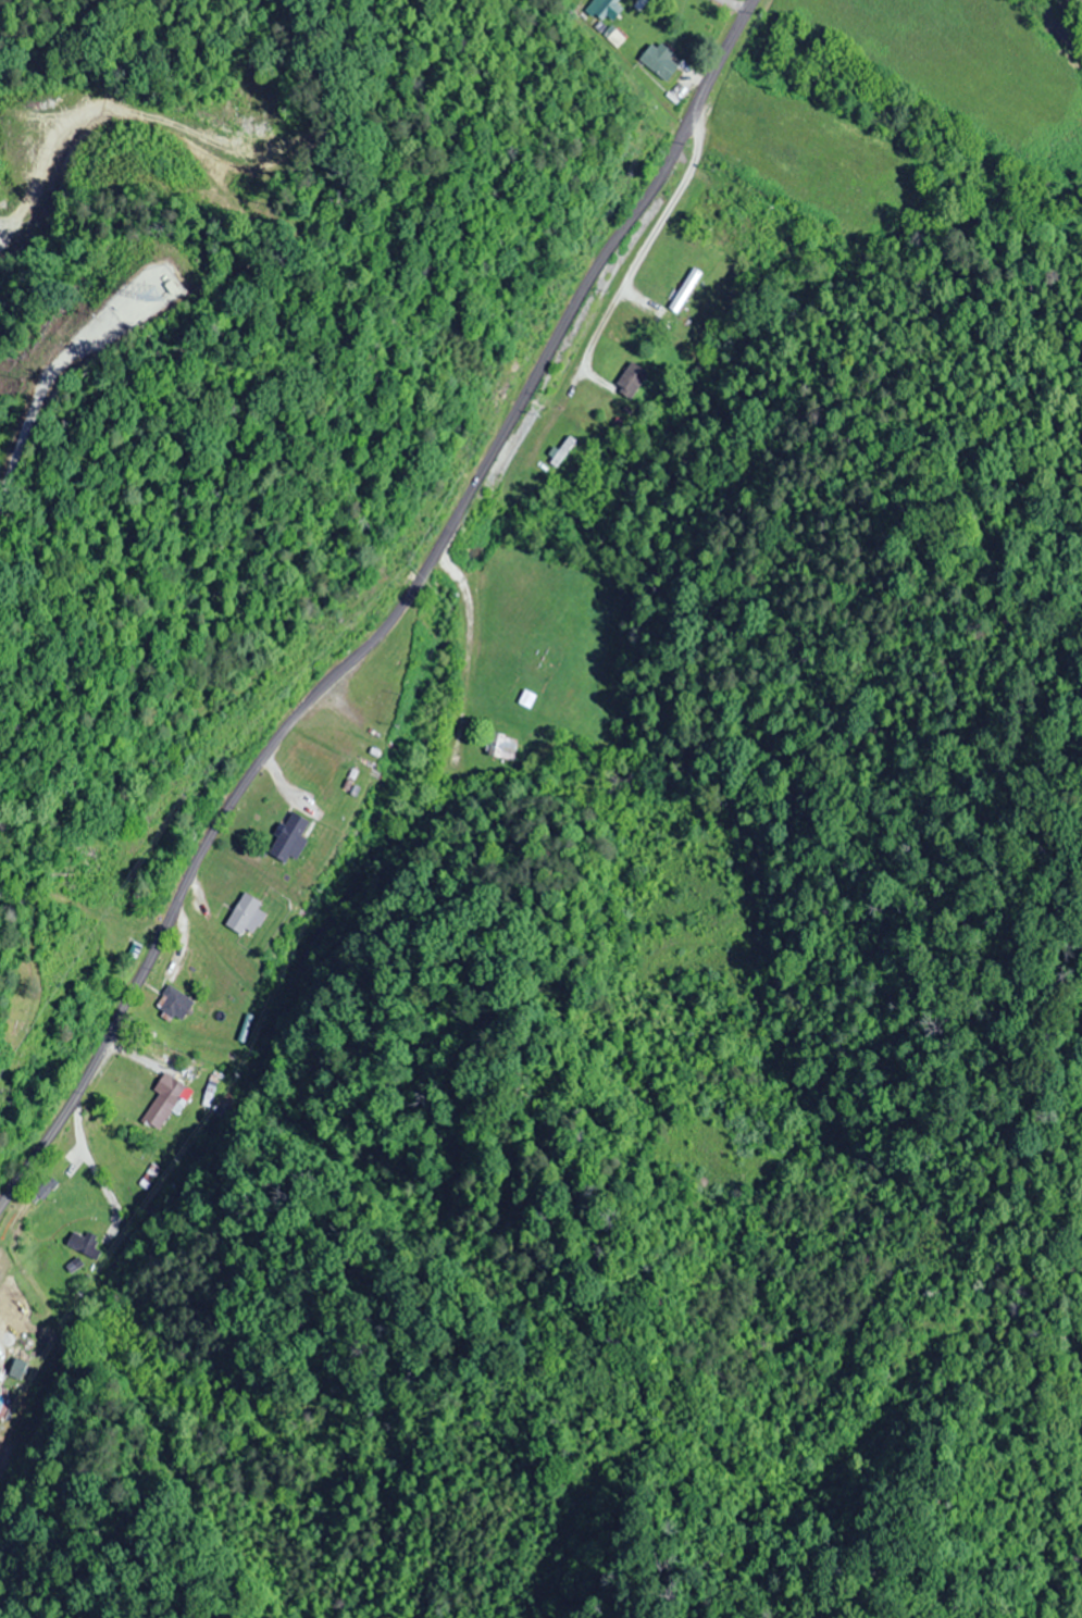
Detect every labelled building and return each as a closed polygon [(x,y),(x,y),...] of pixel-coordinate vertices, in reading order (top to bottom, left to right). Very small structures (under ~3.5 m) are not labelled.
[(677,66),(667,58),(668,56),(651,41),(636,59),(663,82),(677,66)] [(667,309),(678,315),(700,272),(689,266),(667,309)] [(631,399),(649,373),(630,360),(612,386),(631,399)] [(546,459),(556,468),(580,442),(571,434),(546,459)] [(518,758),(517,735),(488,736),(489,759),(518,758)] [(300,836),(309,821),(290,810),(267,851),(284,861),(288,855),(294,859),(306,839),(300,836)] [(191,999),(166,985),(154,1007),(180,1021),(191,999)] [(159,1129),(184,1091),(170,1082),(145,1120),(159,1129)] [(23,1199),(34,1207),(51,1184),(41,1176),(23,1199)] [(86,1232),(83,1237),(71,1231),(65,1245),(96,1259),(100,1250),(92,1247),(96,1237),(86,1232)] [(5,1373),(18,1380),(25,1364),(13,1358),(5,1373)]
